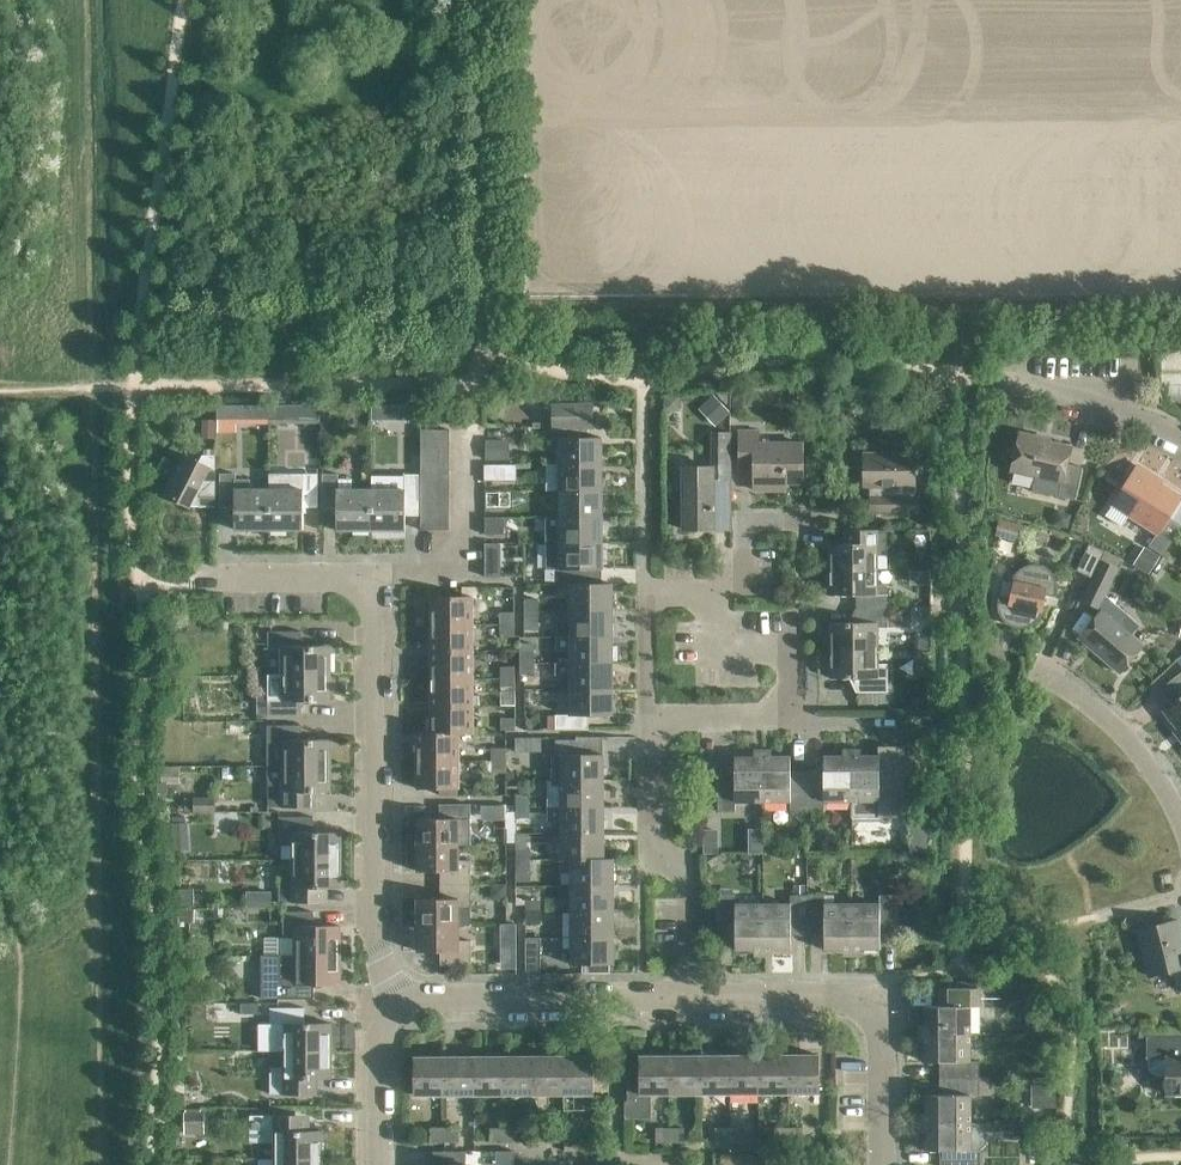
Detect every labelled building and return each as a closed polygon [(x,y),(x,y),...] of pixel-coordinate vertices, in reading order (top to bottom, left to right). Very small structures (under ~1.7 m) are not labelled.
[(558,428),(558,438),(559,464),(602,464),(601,437),(587,438),(587,428),(592,428),(591,404),(553,404),(553,428),(558,428)] [(420,429),(420,446),(449,446),(449,429),(420,429)] [(777,482),(803,481),(802,443),(758,443),(758,431),(740,431),(740,467),(754,467),(755,489),(777,489),(777,482)] [(1041,436),(1019,431),(1011,471),(1036,477),(1033,491),(1075,500),(1082,466),(1067,463),(1071,446),(1041,439),(1041,436)] [(683,467),(683,481),(683,529),(714,529),(713,502),(730,502),(729,434),(712,434),(713,466),(683,467)] [(484,460),(508,459),(508,440),(484,440),(484,460)] [(449,462),(449,446),(420,446),(420,462),(449,462)] [(871,512),(917,511),(917,494),(912,494),(912,486),(914,486),(914,452),(864,453),(865,486),(874,486),(874,495),(871,495),(871,512)] [(214,507),(214,455),(201,455),(197,464),(183,456),(163,495),(168,497),(168,500),(176,504),(178,501),(190,506),(214,507)] [(449,479),(449,462),(420,462),(420,479),(449,479)] [(602,464),(559,464),(547,464),(547,475),(559,475),(559,490),(602,490),(602,464)] [(1136,467),(1111,505),(1156,533),(1148,546),(1162,555),(1180,526),(1180,524),(1168,516),(1180,496),(1136,467)] [(233,530),(269,530),(269,489),(250,489),(250,480),(235,480),(235,473),(221,473),(221,507),(233,507),(233,530)] [(269,489),(269,530),(302,530),(302,506),(317,506),(317,474),(301,474),(301,480),(287,480),(287,489),(269,489)] [(371,529),(371,489),(352,489),(352,480),(337,480),(337,474),(323,474),(323,507),(337,507),(337,529),(371,529)] [(371,489),(371,529),(405,530),(405,507),(419,507),(419,474),(403,474),(403,480),(389,480),(389,489),(371,489)] [(449,496),(449,479),(420,479),(420,496),(449,496)] [(559,516),(602,517),(602,490),(559,490),(559,516)] [(484,509),(505,509),(505,492),(484,492),(484,509)] [(449,512),(449,496),(420,496),(420,512),(449,512)] [(449,512),(420,512),(420,529),(448,529),(449,512)] [(602,517),(559,516),(559,518),(547,518),(547,542),(602,543),(602,517)] [(506,535),(506,519),(486,519),(486,535),(506,535)] [(1023,525),(999,519),(994,534),(1019,541),(1023,525)] [(831,570),(877,568),(877,555),(887,555),(887,530),(857,530),(857,543),(831,543),(831,570)] [(589,584),(603,584),(602,543),(547,542),(547,570),(554,570),(555,584),(569,584),(589,584)] [(1076,570),(1091,578),(1104,550),(1088,544),(1076,570)] [(1100,560),(1092,578),(1081,599),(1099,608),(1102,610),(1078,637),(1119,672),(1143,644),(1121,625),(1127,618),(1104,598),(1118,569),(1100,560)] [(1010,584),(1010,587),(1011,587),(1009,597),(998,595),(997,598),(997,601),(997,604),(997,607),(997,610),(998,612),(1000,615),(1001,618),(1003,620),(1005,622),(1007,624),(1010,625),(1013,626),(1016,627),(1018,627),(1021,628),(1024,627),(1027,627),(1030,626),(1033,624),(1035,623),(1037,621),(1039,619),(1041,616),(1042,613),(1043,611),(1044,608),(1044,605),(1043,605),(1045,594),(1056,597),(1057,594),(1057,591),(1057,588),(1057,585),(1057,582),(1056,579),(1055,577),(1053,574),(1051,572),(1049,570),(1047,568),(1044,566),(1041,565),(1039,565),(1036,564),(1033,564),(1030,564),(1027,565),(1024,566),(1021,567),(1019,569),(1017,571),(1015,573),(1013,576),(1012,578),(1011,581),(1010,584)] [(877,568),(831,570),(831,595),(857,595),(857,608),(888,608),(888,583),(877,583),(877,568)] [(589,584),(569,584),(569,610),(612,610),(612,584),(603,584),(589,584)] [(431,624),(472,624),(472,596),(431,596),(431,624)] [(524,599),(524,609),(539,609),(539,599),(524,599)] [(888,608),(857,608),(857,623),(831,623),(831,651),(877,651),(877,627),(888,627),(888,608)] [(539,621),(539,609),(524,609),(524,621),(539,621)] [(612,636),(612,610),(569,610),(557,610),(557,621),(570,621),(570,636),(612,636)] [(501,613),(501,625),(515,625),(515,613),(501,613)] [(431,651),(472,651),(472,624),(431,624),(431,651)] [(515,637),(515,625),(501,625),(500,637),(515,637)] [(281,676),(330,675),(330,647),(301,647),(301,632),(268,632),(268,647),(281,647),(281,676)] [(570,636),(555,637),(555,650),(570,650),(570,663),(612,662),(612,660),(618,660),(617,646),(612,646),(612,636),(570,636)] [(472,651),(431,651),(431,679),(472,678),(472,651)] [(877,651),(831,651),(831,679),(857,678),(857,692),(888,692),(888,664),(877,664),(877,651)] [(520,663),(534,663),(534,652),(520,652),(520,663)] [(570,689),(612,688),(612,662),(570,663),(555,663),(555,676),(570,675),(570,689)] [(534,674),(534,663),(520,663),(520,674),(534,674)] [(501,679),(515,679),(515,667),(501,667),(501,679)] [(1180,733),(1180,671),(1159,689),(1171,704),(1163,710),(1180,733)] [(330,675),(281,676),(281,690),(268,690),(268,716),(301,716),(301,702),(330,702),(330,675)] [(472,678),(431,679),(432,706),(472,706),(472,678)] [(515,691),(515,679),(501,679),(501,692),(515,691)] [(613,715),(612,688),(570,689),(570,715),(555,715),(556,729),(589,729),(589,715),(613,715)] [(472,706),(432,706),(432,732),(432,733),(459,733),(459,734),(473,734),(472,706)] [(502,730),(515,730),(515,718),(502,718),(502,730)] [(280,767),(330,767),(330,741),(301,741),(300,725),(268,726),(268,741),(280,740),(280,767)] [(459,760),(459,734),(459,733),(432,733),(432,732),(417,732),(417,760),(459,760)] [(551,781),(603,781),(603,737),(576,737),(576,740),(555,740),(555,754),(552,754),(551,781)] [(873,756),(852,756),(852,817),(905,817),(905,746),(873,746),(873,756)] [(492,748),(492,760),(506,760),(506,748),(492,748)] [(852,817),(852,756),(824,756),(824,771),(807,771),(807,811),(824,811),(824,801),(851,801),(851,817),(852,817)] [(735,801),(762,801),(762,757),(735,757),(735,772),(718,772),(718,811),(735,811),(735,801)] [(790,811),(807,811),(807,771),(791,771),(791,757),(762,757),(762,801),(790,801),(790,811)] [(459,760),(417,760),(417,788),(459,788),(459,760)] [(506,772),(506,760),(492,760),(492,772),(506,772)] [(330,767),(280,767),(280,782),(268,782),(268,807),(301,807),(301,793),(331,793),(330,767)] [(603,781),(551,781),(546,781),(547,807),(560,807),(603,807),(603,781)] [(516,808),(529,807),(529,796),(516,796),(516,808)] [(213,812),(213,797),(192,798),(192,812),(213,812)] [(418,845),(458,845),(458,830),(471,830),(470,803),(439,804),(439,818),(418,818),(418,845)] [(529,818),(529,807),(516,808),(516,818),(529,818)] [(603,807),(560,807),(560,833),(603,833),(603,807)] [(293,859),(339,859),(339,832),(314,832),(314,817),(279,817),(279,843),(293,843),(293,859)] [(603,833),(560,833),(560,860),(613,860),(613,859),(603,859),(603,833)] [(736,842),(716,842),(716,854),(736,854),(736,842)] [(458,845),(418,845),(418,871),(440,871),(440,885),(471,885),(471,861),(458,861),(458,845)] [(516,859),(530,859),(530,848),(516,848),(516,859)] [(339,859),(293,859),(293,876),(279,876),(279,902),(314,902),(314,888),(339,888),(339,859)] [(530,871),(530,859),(516,859),(516,871),(530,871)] [(570,886),(613,886),(613,860),(560,860),(569,860),(570,886)] [(418,924),(459,924),(459,909),(471,909),(471,885),(440,885),(440,898),(418,898),(418,924)] [(613,886),(570,886),(570,911),(613,911),(613,886)] [(762,904),(762,949),(790,949),(790,936),(806,936),(806,895),(790,895),(790,904),(762,904)] [(806,895),(806,936),(823,936),(823,949),(852,949),(852,904),(823,903),(823,896),(806,895)] [(852,904),(852,949),(880,949),(879,935),(897,935),(897,895),(880,895),(880,904),(852,904)] [(762,949),(762,904),(735,904),(735,896),(718,896),(718,936),(735,936),(735,949),(762,949)] [(524,912),(539,911),(539,901),(524,901),(524,912)] [(539,911),(524,912),(524,923),(539,923),(539,911)] [(570,938),(613,938),(613,911),(570,911),(570,938)] [(293,956),(339,956),(339,927),(314,927),(314,912),(282,912),(282,938),(293,938),(293,956)] [(1138,929),(1149,976),(1169,971),(1175,975),(1179,990),(1180,990),(1180,944),(1175,920),(1138,929)] [(459,924),(418,924),(418,950),(440,950),(440,965),(471,965),(471,941),(459,941),(459,924)] [(525,971),(540,971),(540,938),(524,938),(525,971)] [(613,938),(570,938),(570,965),(613,965),(613,938)] [(339,956),(293,956),(293,974),(278,974),(278,1000),(315,999),(314,984),(339,984),(339,956)] [(924,1005),(924,1033),(970,1033),(970,1007),(978,1007),(978,988),(938,989),(938,1005),(924,1005)] [(282,1036),(282,1051),(331,1051),(331,1023),(305,1023),(305,1008),(271,1008),(271,1036),(282,1036)] [(938,1078),(979,1077),(979,1060),(970,1060),(970,1033),(924,1033),(924,1061),(938,1062),(938,1078)] [(1146,1036),(1146,1058),(1148,1058),(1148,1069),(1156,1076),(1166,1076),(1166,1093),(1180,1093),(1180,1036),(1146,1036)] [(331,1051),(282,1051),(282,1069),(270,1069),(270,1094),(305,1094),(305,1078),(331,1078),(331,1051)] [(758,1056),(758,1094),(788,1094),(788,1055),(758,1056)] [(788,1055),(788,1094),(818,1093),(818,1055),(788,1055)] [(669,1094),(669,1056),(638,1056),(638,1087),(627,1087),(627,1099),(624,1099),(624,1118),(651,1118),(650,1094),(669,1094)] [(669,1056),(669,1094),(699,1094),(699,1056),(669,1056)] [(699,1056),(699,1094),(728,1094),(728,1056),(699,1056)] [(728,1056),(728,1094),(758,1094),(758,1056),(728,1056)] [(444,1095),(444,1057),(413,1057),(414,1095),(444,1095)] [(444,1057),(444,1095),(473,1095),(473,1057),(444,1057)] [(503,1095),(503,1057),(473,1057),(473,1095),(503,1095)] [(533,1095),(533,1057),(503,1057),(503,1095),(533,1095)] [(533,1057),(533,1095),(563,1095),(562,1057),(533,1057)] [(562,1057),(563,1095),(593,1095),(593,1057),(562,1057)] [(979,1077),(938,1078),(938,1094),(925,1094),(925,1122),(970,1121),(970,1095),(979,1095),(979,1077)] [(203,1128),(203,1112),(182,1113),(183,1129),(203,1128)] [(273,1159),(322,1159),(322,1131),(294,1132),(294,1116),(249,1117),(249,1143),(273,1143),(273,1159)] [(925,1122),(925,1150),(939,1150),(939,1164),(979,1164),(979,1150),(986,1142),(986,1122),(970,1122),(970,1121),(925,1122)] [(429,1142),(443,1142),(443,1128),(429,1128),(429,1142)] [(457,1128),(443,1128),(443,1142),(457,1142),(457,1128)] [(488,1142),(503,1142),(503,1128),(488,1128),(488,1142)] [(517,1128),(503,1128),(503,1142),(517,1142),(517,1128)] [(548,1142),(562,1142),(562,1128),(548,1128),(548,1142)] [(576,1129),(562,1128),(562,1142),(576,1142),(576,1129)] [(654,1142),(669,1142),(668,1128),(654,1128),(654,1142)] [(682,1128),(668,1128),(669,1142),(683,1142),(682,1128)] [(714,1142),(728,1142),(728,1128),(714,1128),(714,1142)] [(742,1128),(728,1128),(728,1142),(742,1141),(742,1128)] [(774,1142),(787,1142),(787,1128),(773,1128),(774,1142)] [(801,1128),(787,1128),(787,1142),(801,1142),(801,1128)] [(513,1151),(483,1151),(483,1164),(513,1164),(513,1151)]
